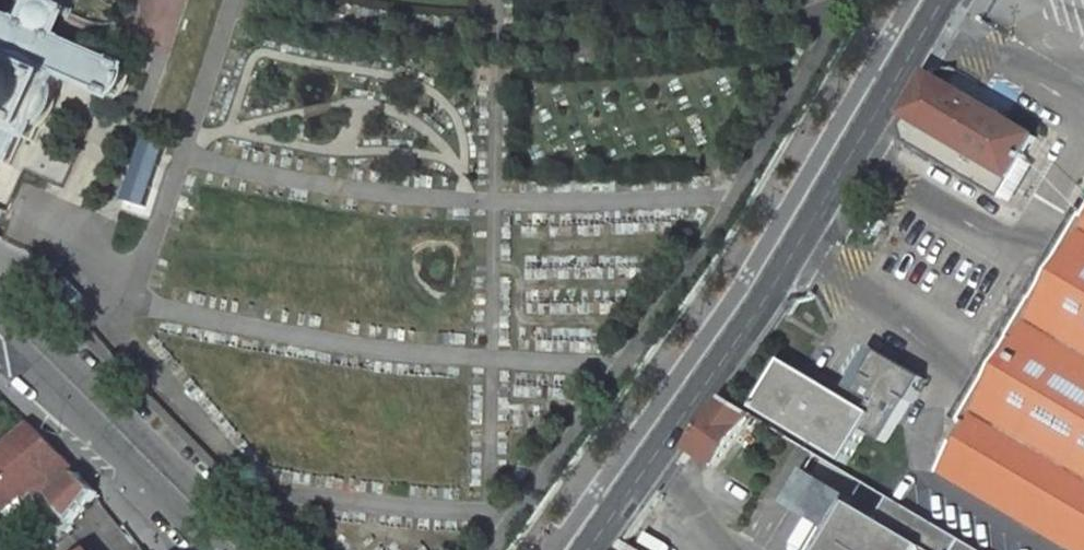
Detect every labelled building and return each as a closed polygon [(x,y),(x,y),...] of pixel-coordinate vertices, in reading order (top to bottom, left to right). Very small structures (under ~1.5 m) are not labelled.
[(15,168),(27,139),(36,143),(42,129),(51,120),(55,113),(56,110),(58,104),(59,89),(63,79),(118,102),(119,100),(127,90),(129,85),(130,79),(131,71),(132,68),(63,39),(67,27),(75,10),(56,1),(53,0),(34,0),(30,11),(25,22),(0,12),(0,162),(15,168)] [(1037,139),(931,76),(900,126),(904,141),(1001,198),(1037,139)] [(166,148),(144,140),(125,201),(147,208),(166,148)] [(1038,301),(1032,298),(1022,303),(1009,324),(1009,335),(1016,339),(984,393),(966,423),(969,424),(940,473),(1071,549),(1083,549),(1083,223),(1038,301)] [(876,416),(785,362),(757,410),(848,463),(876,416)] [(753,416),(727,400),(692,449),(717,466),(753,416)] [(30,425),(0,450),(0,449),(0,513),(10,525),(51,495),(80,474),(30,425)] [(80,474),(51,495),(73,525),(98,493),(80,474)] [(875,523),(802,481),(788,505),(836,533),(827,549),(845,549),(848,546),(853,541),(862,546),(875,523)] [(890,497),(875,523),(862,546),(853,541),(848,546),(845,549),(980,549),(890,497)] [(10,525),(0,513),(0,532),(10,525)]
